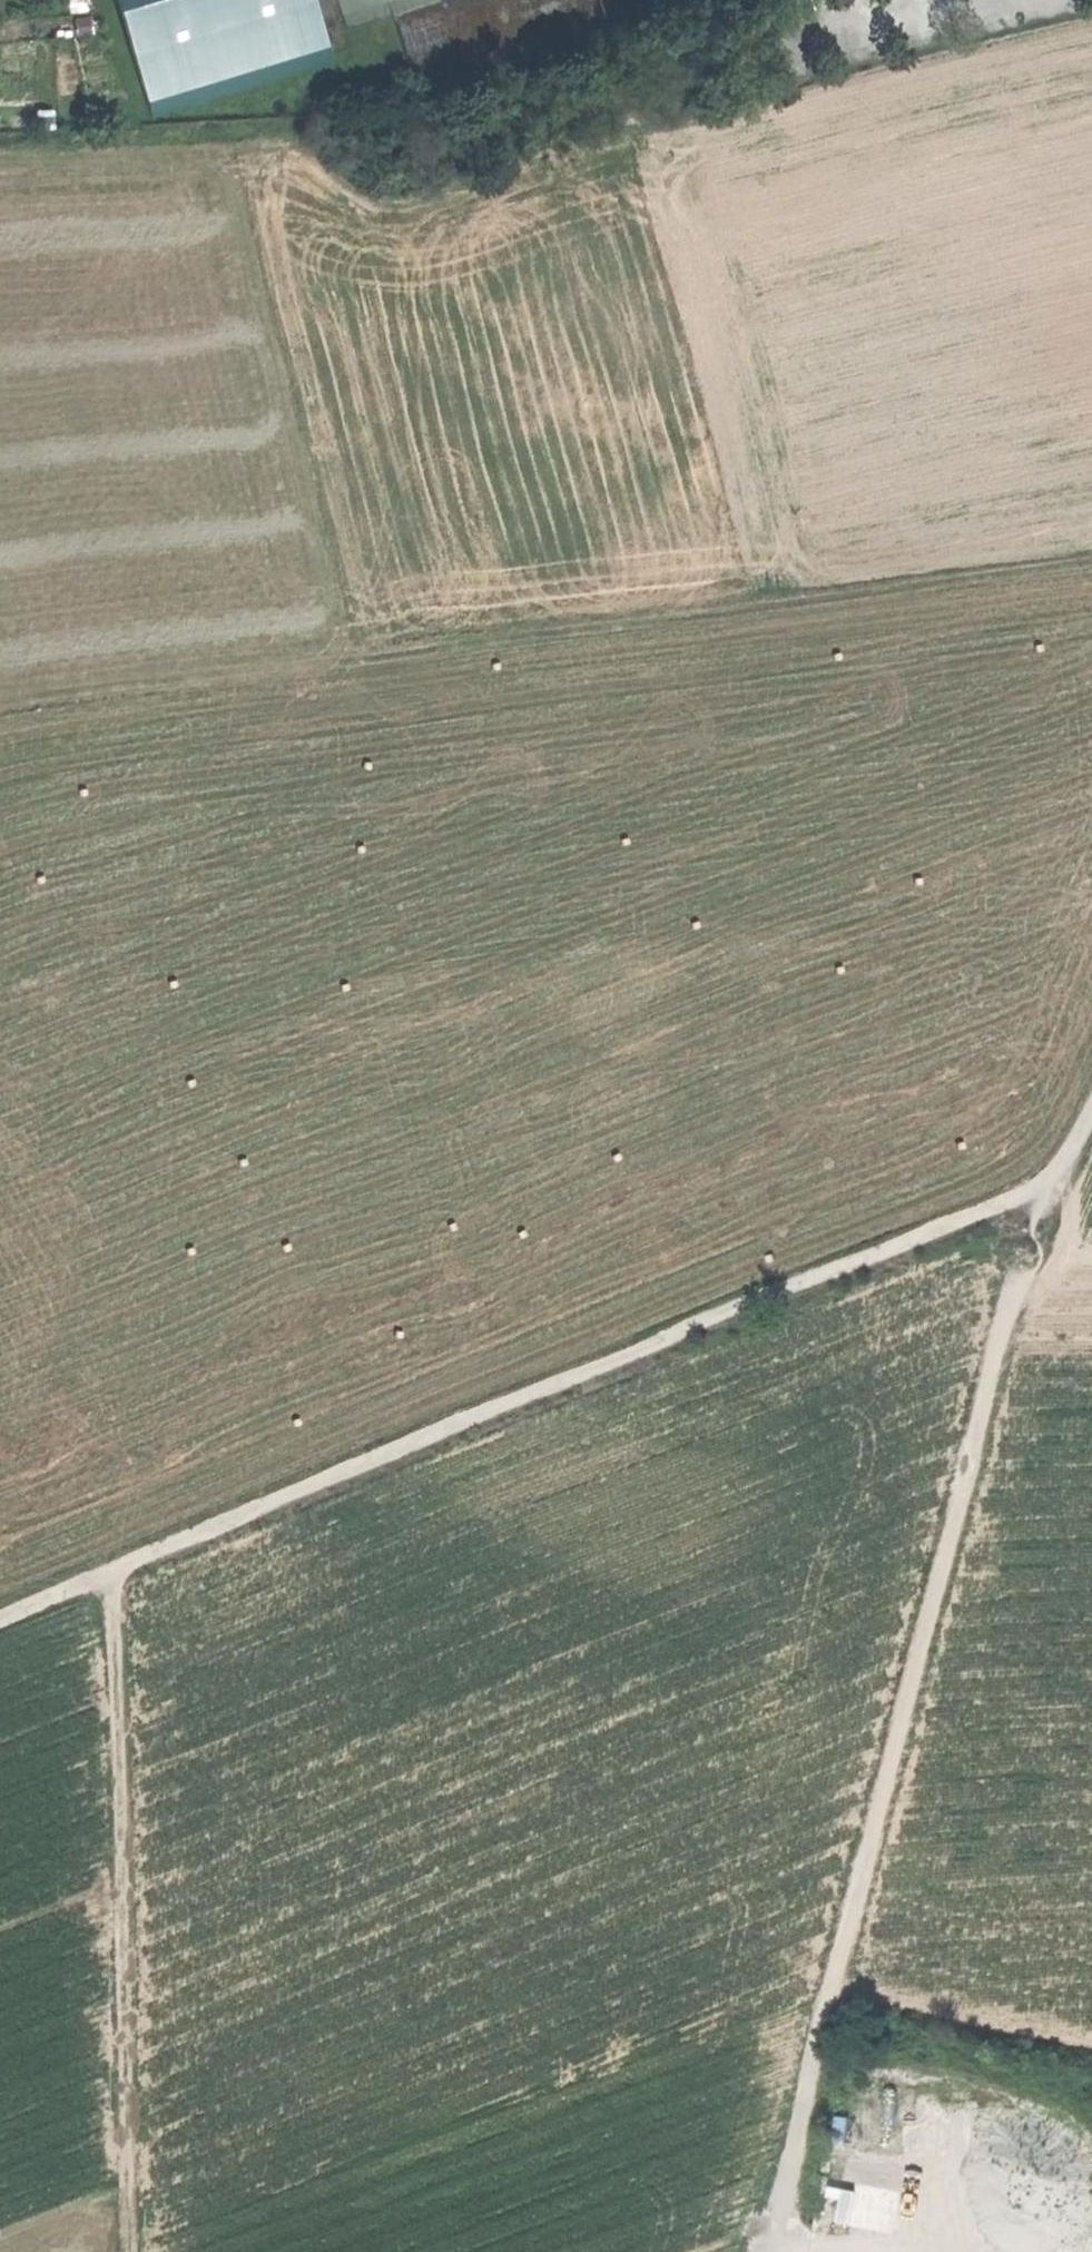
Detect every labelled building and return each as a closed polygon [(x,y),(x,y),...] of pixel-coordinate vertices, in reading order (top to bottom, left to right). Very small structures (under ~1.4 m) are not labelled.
[(148,117),(330,62),(311,0),(113,0),(148,117)]
